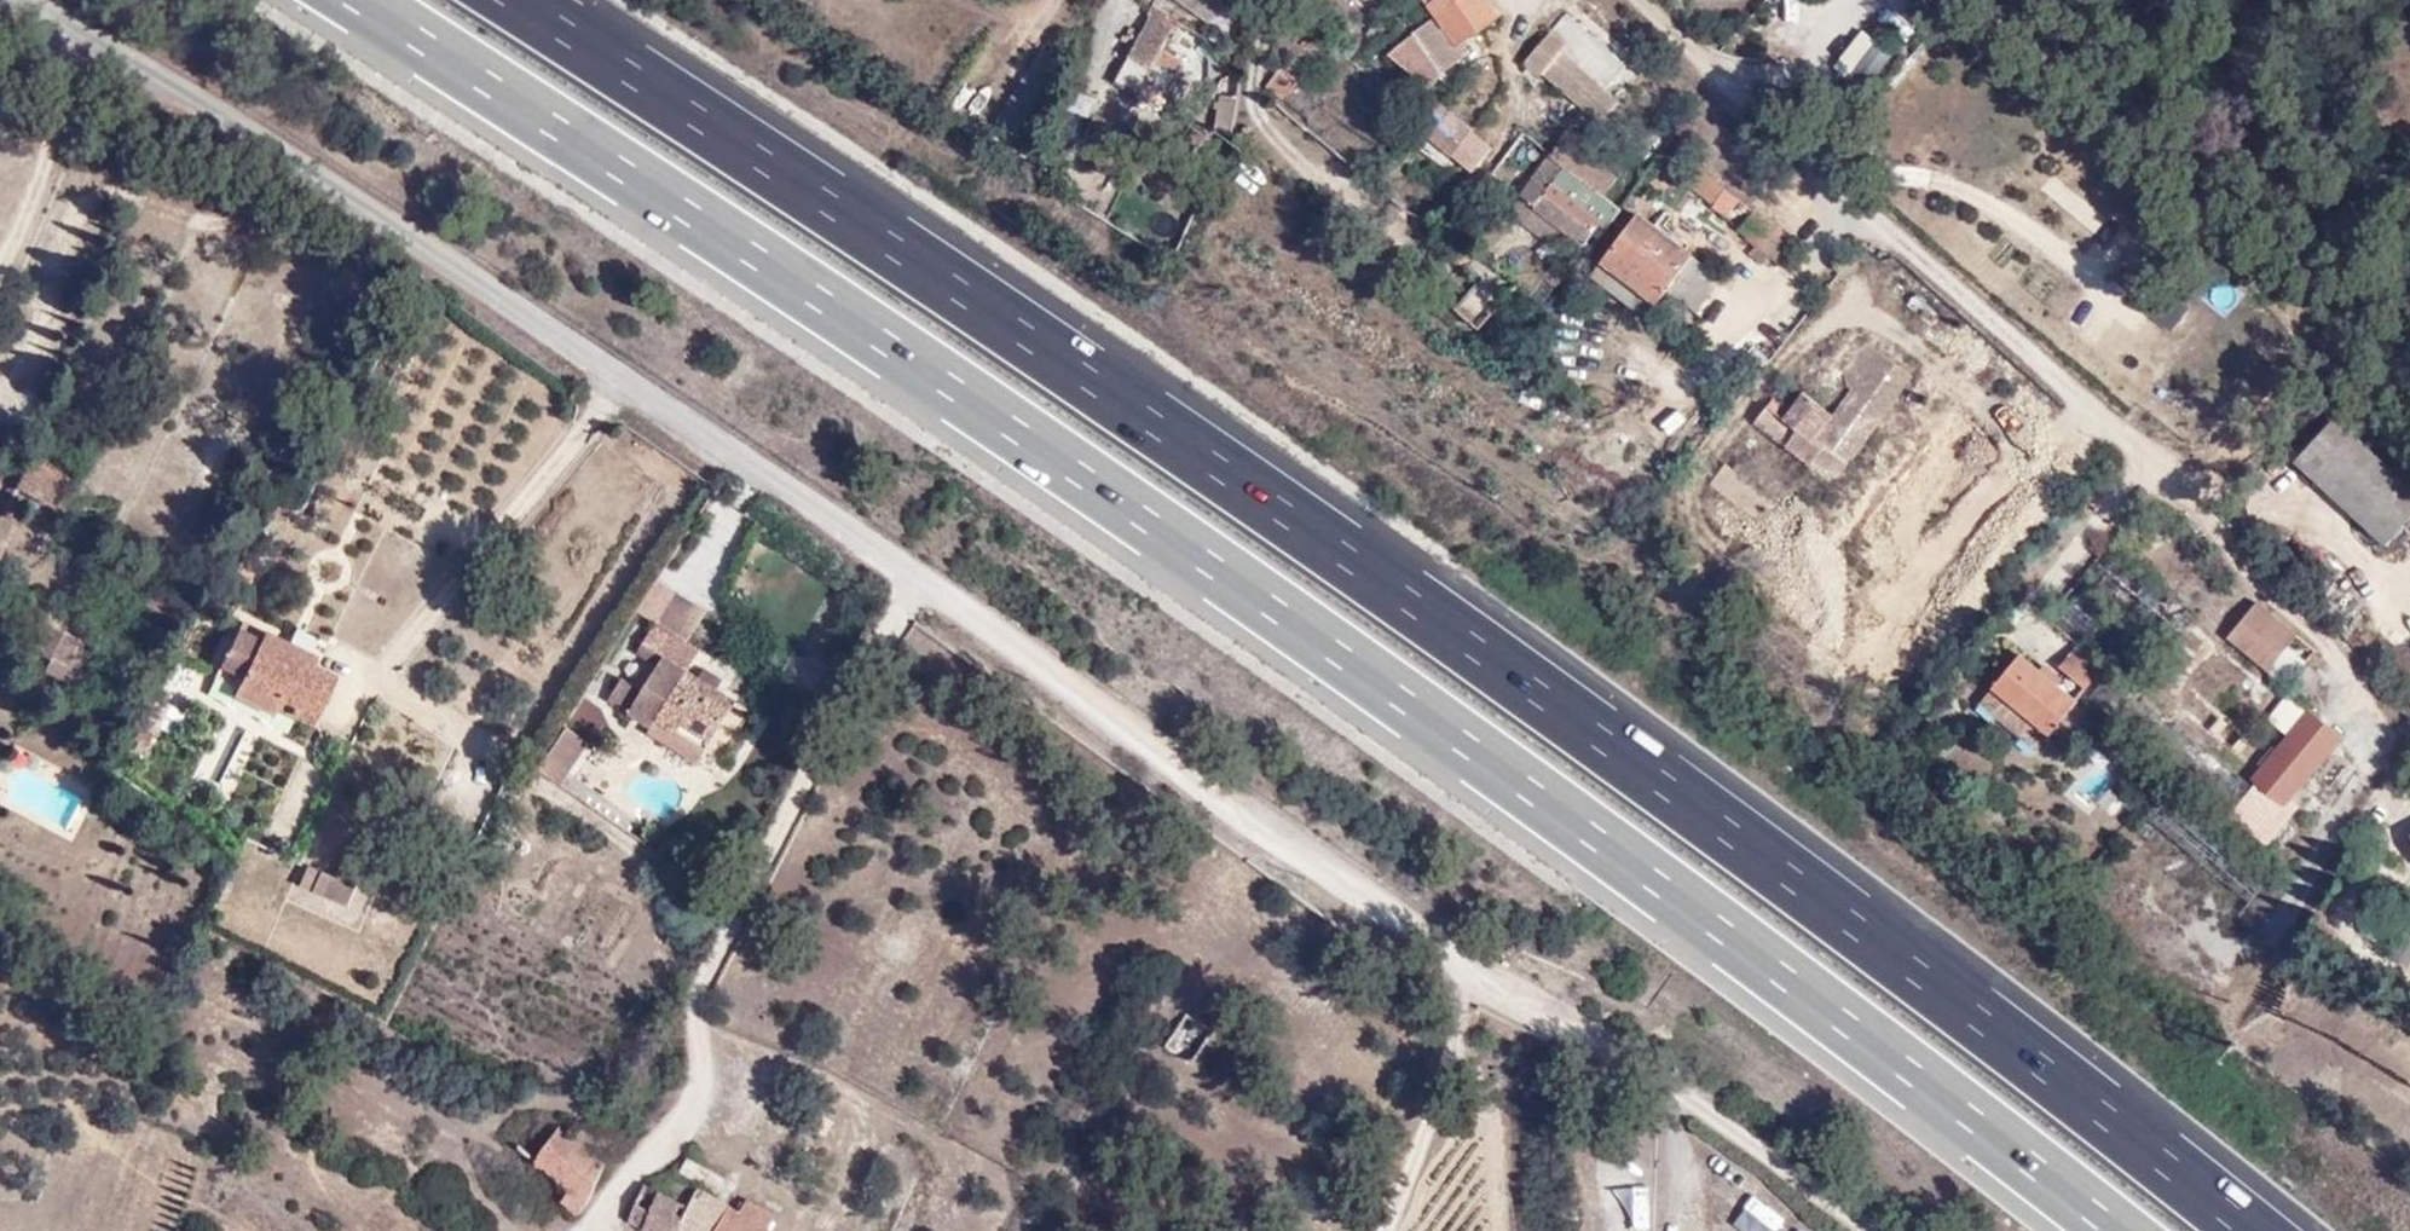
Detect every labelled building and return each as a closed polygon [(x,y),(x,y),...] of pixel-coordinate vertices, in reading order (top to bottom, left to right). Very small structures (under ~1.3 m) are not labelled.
[(1159,0),(1155,0),(1151,7),(1153,9),(1118,76),(1140,88),(1148,74),(1169,85),(1166,90),(1185,100),(1196,80),(1178,70),(1180,66),(1186,53),(1163,41),(1174,20),(1166,16),(1171,7),(1159,0)] [(1221,0),(1178,0),(1209,21),(1223,1),(1221,0)] [(1484,0),(1431,0),(1426,4),(1432,13),(1409,31),(1385,50),(1394,57),(1429,85),(1443,70),(1466,53),(1457,41),(1494,14),(1484,0)] [(1174,8),(1171,7),(1166,16),(1174,20),(1170,28),(1182,36),(1177,43),(1224,77),(1237,68),(1231,54),(1213,37),(1170,15),(1174,8)] [(1893,11),(1870,34),(1894,58),(1917,35),(1893,11)] [(1863,94),(1895,61),(1863,31),(1831,65),(1863,94)] [(1617,138),(1632,119),(1558,55),(1564,47),(1547,33),(1522,63),(1538,78),(1542,74),(1617,138)] [(1268,83),(1283,96),(1299,77),(1283,64),(1268,83)] [(1430,94),(1410,120),(1453,154),(1474,128),(1430,94)] [(1220,100),(1213,126),(1227,138),(1229,140),(1239,104),(1220,100)] [(1211,134),(1227,138),(1213,126),(1211,134)] [(1558,135),(1543,158),(1572,179),(1588,156),(1558,135)] [(1613,175),(1588,156),(1572,179),(1595,198),(1613,175)] [(1606,231),(1618,215),(1595,198),(1572,179),(1543,158),(1518,195),(1533,206),(1519,226),(1552,253),(1564,237),(1580,248),(1593,228),(1606,231)] [(1711,208),(1723,193),(1694,170),(1682,186),(1711,208)] [(1668,297),(1698,318),(1721,287),(1635,221),(1600,269),(1657,312),(1668,297)] [(1645,327),(1657,312),(1600,269),(1589,284),(1645,327)] [(1835,387),(1849,398),(1880,423),(1909,387),(1864,352),(1835,387)] [(1880,423),(1849,398),(1830,423),(1802,401),(1782,425),(1776,420),(1760,438),(1826,492),(1880,423)] [(2288,457),(2381,543),(2409,511),(2409,483),(2332,410),(2288,457)] [(35,458),(25,474),(63,495),(66,489),(49,480),(55,470),(35,458)] [(71,480),(55,470),(49,480),(66,489),(71,480)] [(56,509),(63,495),(25,474),(17,488),(56,509)] [(1752,533),(1767,514),(1720,477),(1704,495),(1752,533)] [(2,523),(0,527),(0,549),(10,528),(2,523)] [(2144,569),(2115,546),(2086,579),(2284,737),(2308,707),(2144,569)] [(2081,585),(2056,614),(2078,632),(2093,644),(2107,656),(2254,775),(2279,743),(2081,585)] [(12,607),(25,612),(33,595),(19,590),(12,607)] [(669,742),(703,763),(740,710),(694,680),(729,624),(678,593),(643,651),(666,666),(647,695),(632,718),(669,742)] [(2267,668),(2272,663),(2288,643),(2296,632),(2255,597),(2227,632),(2267,668)] [(70,669),(81,645),(50,631),(37,658),(50,664),(51,661),(70,669)] [(2101,664),(2093,644),(2078,632),(2059,657),(2073,669),(2061,683),(2023,654),(1987,701),(2046,748),(2059,732),(2077,708),(2084,700),(2077,693),(2101,664)] [(337,679),(313,668),(317,659),(267,635),(262,644),(239,634),(216,682),(239,692),(242,685),(283,703),(279,714),(313,729),(337,679)] [(2290,678),(2305,658),(2288,643),(2272,663),(2290,678)] [(2254,775),(2107,656),(2101,664),(2104,673),(2091,690),(2230,805),(2254,775)] [(611,704),(632,718),(647,695),(627,681),(611,704)] [(277,720),(279,714),(283,703),(242,685),(239,692),(235,700),(277,720)] [(2341,735),(2308,707),(2284,737),(2279,743),(2254,775),(2288,802),(2341,735)] [(2096,728),(2077,708),(2059,732),(2080,749),(2096,728)] [(595,758),(574,745),(547,786),(568,800),(595,758)] [(2291,806),(2288,802),(2254,775),(2230,805),(2266,835),(2291,806)] [(339,880),(325,876),(317,897),(352,911),(373,856),(351,849),(339,880)] [(304,891),(317,897),(325,876),(311,871),(304,891)] [(1191,1068),(1211,1031),(1187,1018),(1167,1055),(1191,1068)] [(606,1166),(593,1158),(599,1148),(582,1137),(576,1145),(559,1136),(541,1168),(569,1185),(559,1204),(576,1214),(606,1166)] [(741,1198),(730,1216),(697,1199),(700,1192),(677,1181),(667,1200),(646,1191),(628,1225),(641,1230),(773,1230),(781,1217),(741,1198)]
